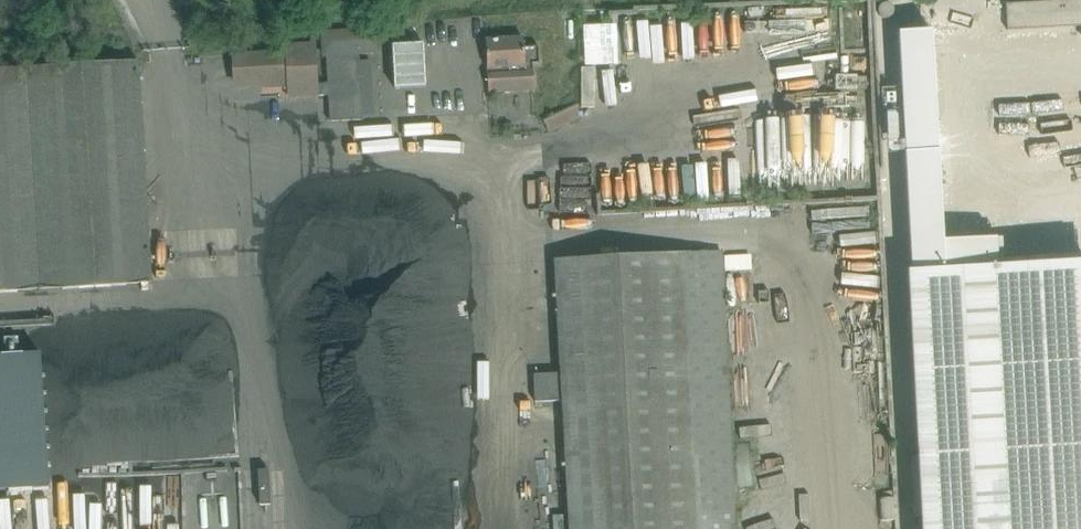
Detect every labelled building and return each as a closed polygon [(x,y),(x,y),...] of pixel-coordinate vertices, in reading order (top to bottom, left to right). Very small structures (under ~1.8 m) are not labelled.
[(1006,3),(1008,30),(1080,26),(1080,0),(1065,0),(1006,3)] [(379,27),(320,31),(322,55),(380,52),(379,27)] [(525,47),(524,38),(486,40),(488,67),(490,92),(535,90),(533,62),(539,62),(538,46),(525,47)] [(318,84),(316,42),(285,44),(285,51),(234,54),(236,83),(260,82),(260,88),(289,86),(288,97),(330,94),(331,120),(362,119),(359,54),(326,55),(328,84),(318,84)] [(393,45),(395,88),(426,86),(423,43),(393,45)] [(152,282),(139,60),(0,68),(0,291),(152,282)] [(913,114),(912,70),(891,70),(892,115),(913,114)] [(721,251),(555,260),(561,373),(563,400),(570,528),(736,528),(721,251)] [(908,272),(918,456),(921,515),(922,528),(1080,528),(1080,262),(997,267),(911,271),(908,272)] [(0,350),(0,491),(51,487),(43,347),(0,350)] [(548,374),(534,374),(535,401),(549,400),(563,400),(561,373),(548,374)]
